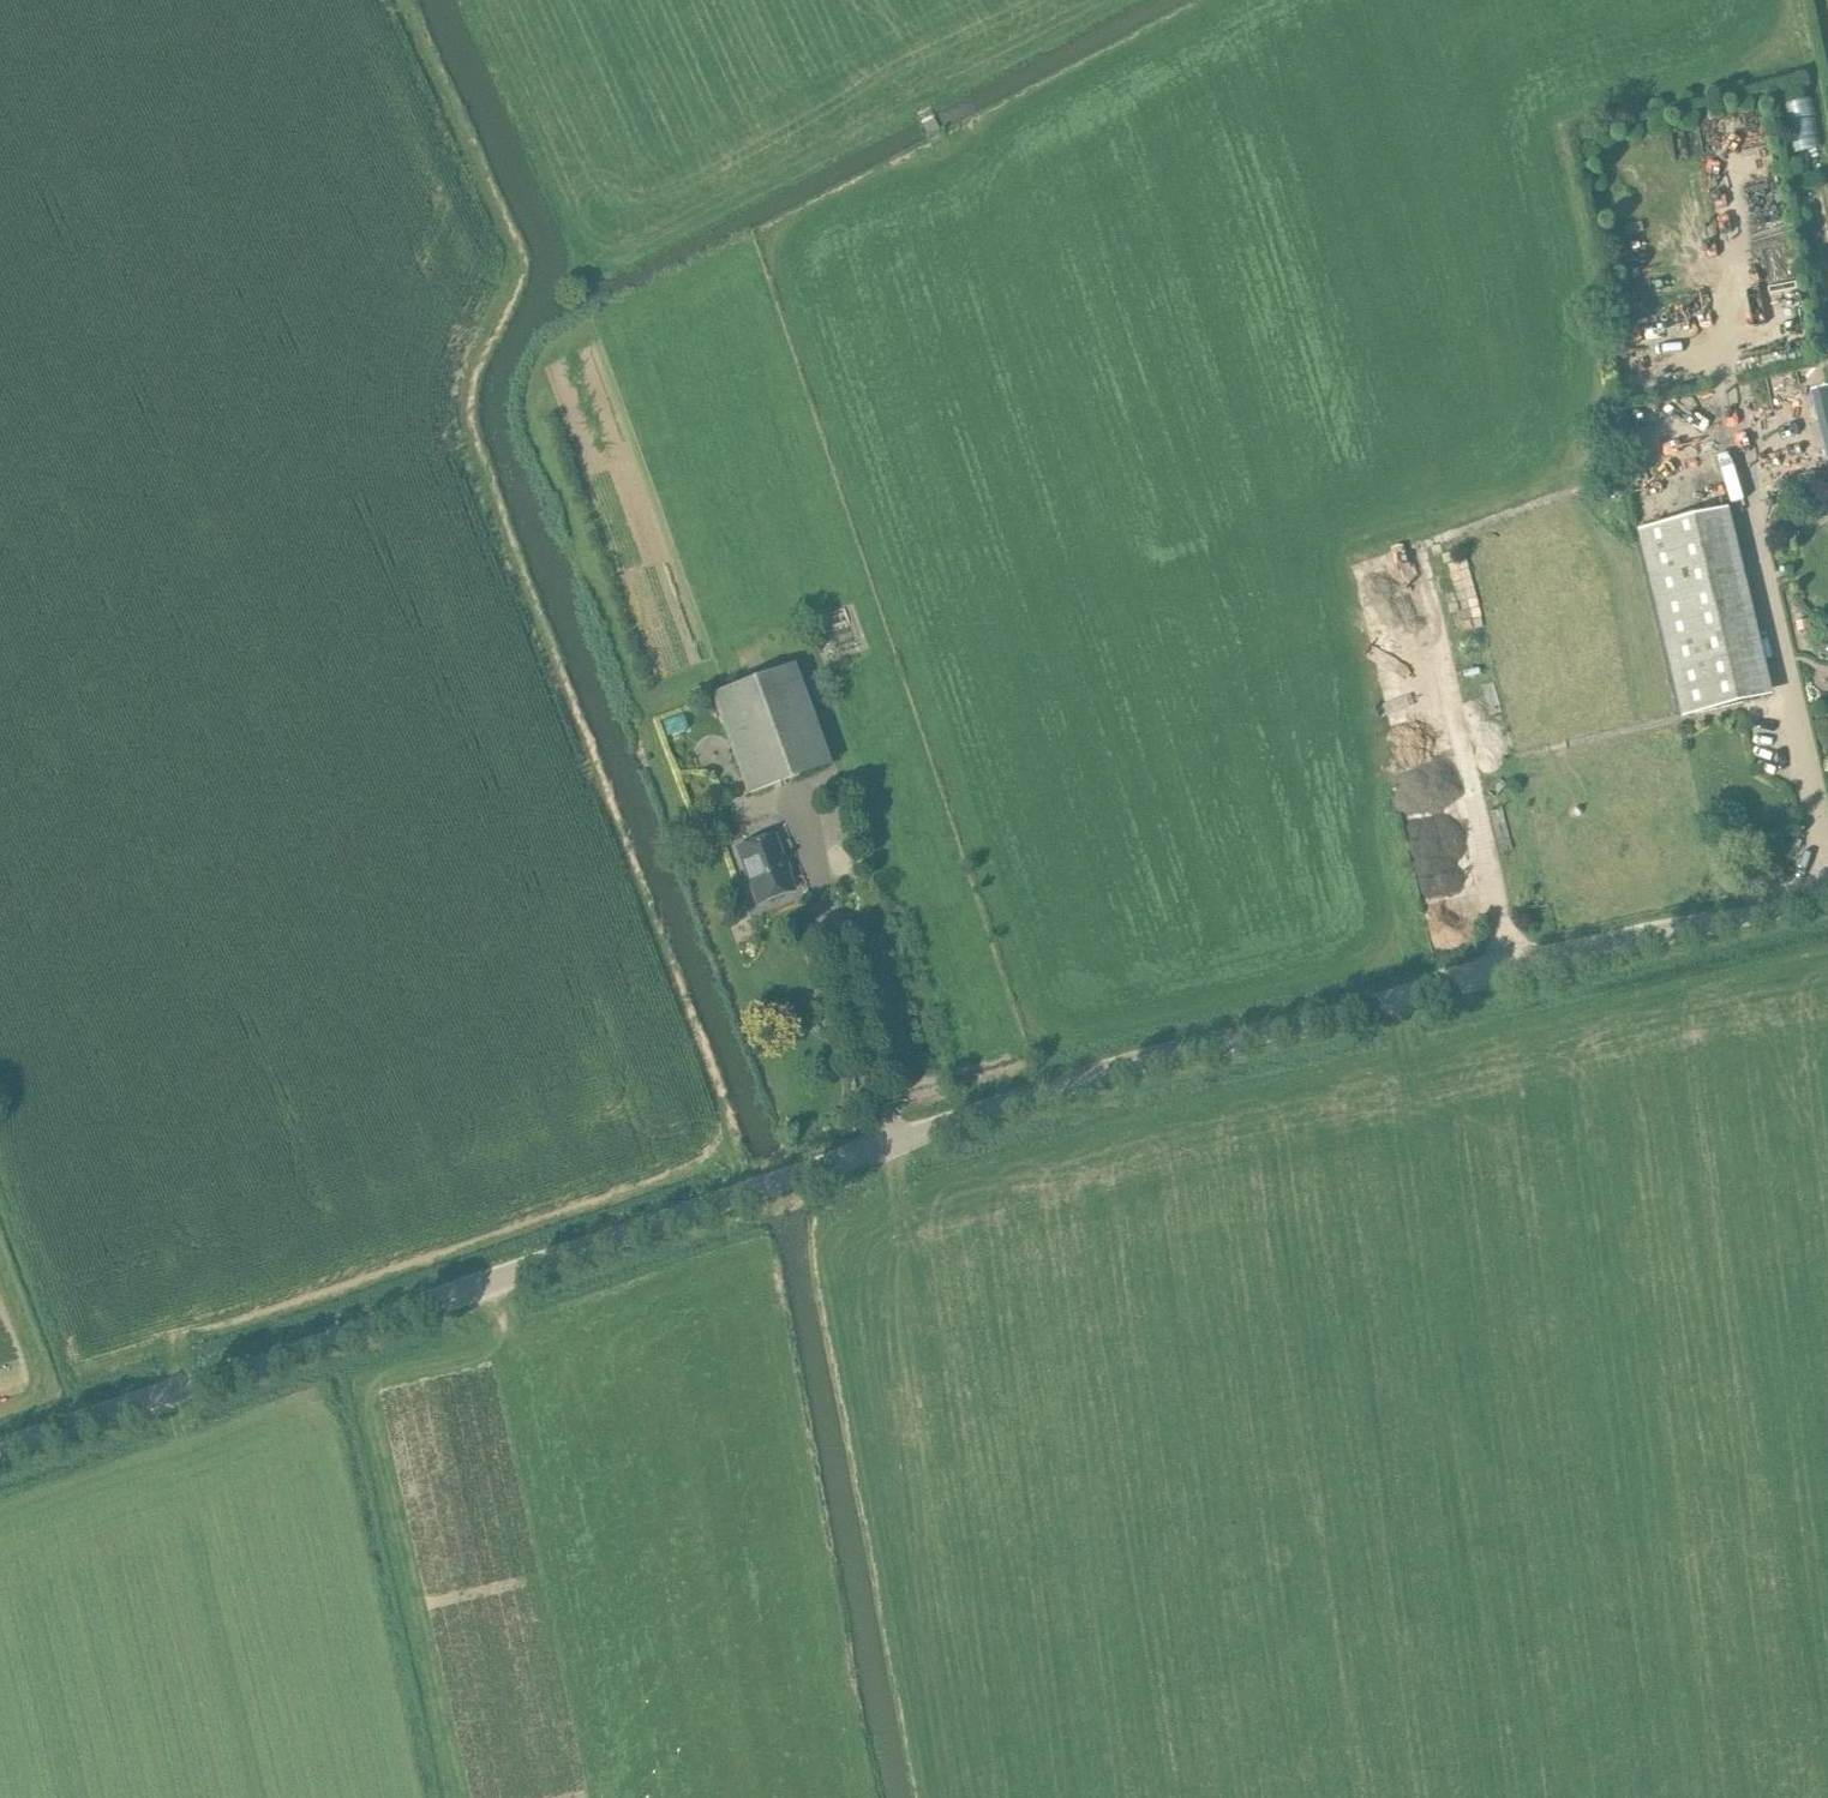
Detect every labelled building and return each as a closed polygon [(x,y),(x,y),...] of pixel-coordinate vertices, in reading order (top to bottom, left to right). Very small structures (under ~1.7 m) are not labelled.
[(1710,511),(1639,528),(1684,716),(1755,699),(1710,511)] [(711,693),(747,794),(833,763),(796,662),(711,693)] [(793,889),(774,835),(738,849),(757,902),(793,889)]
